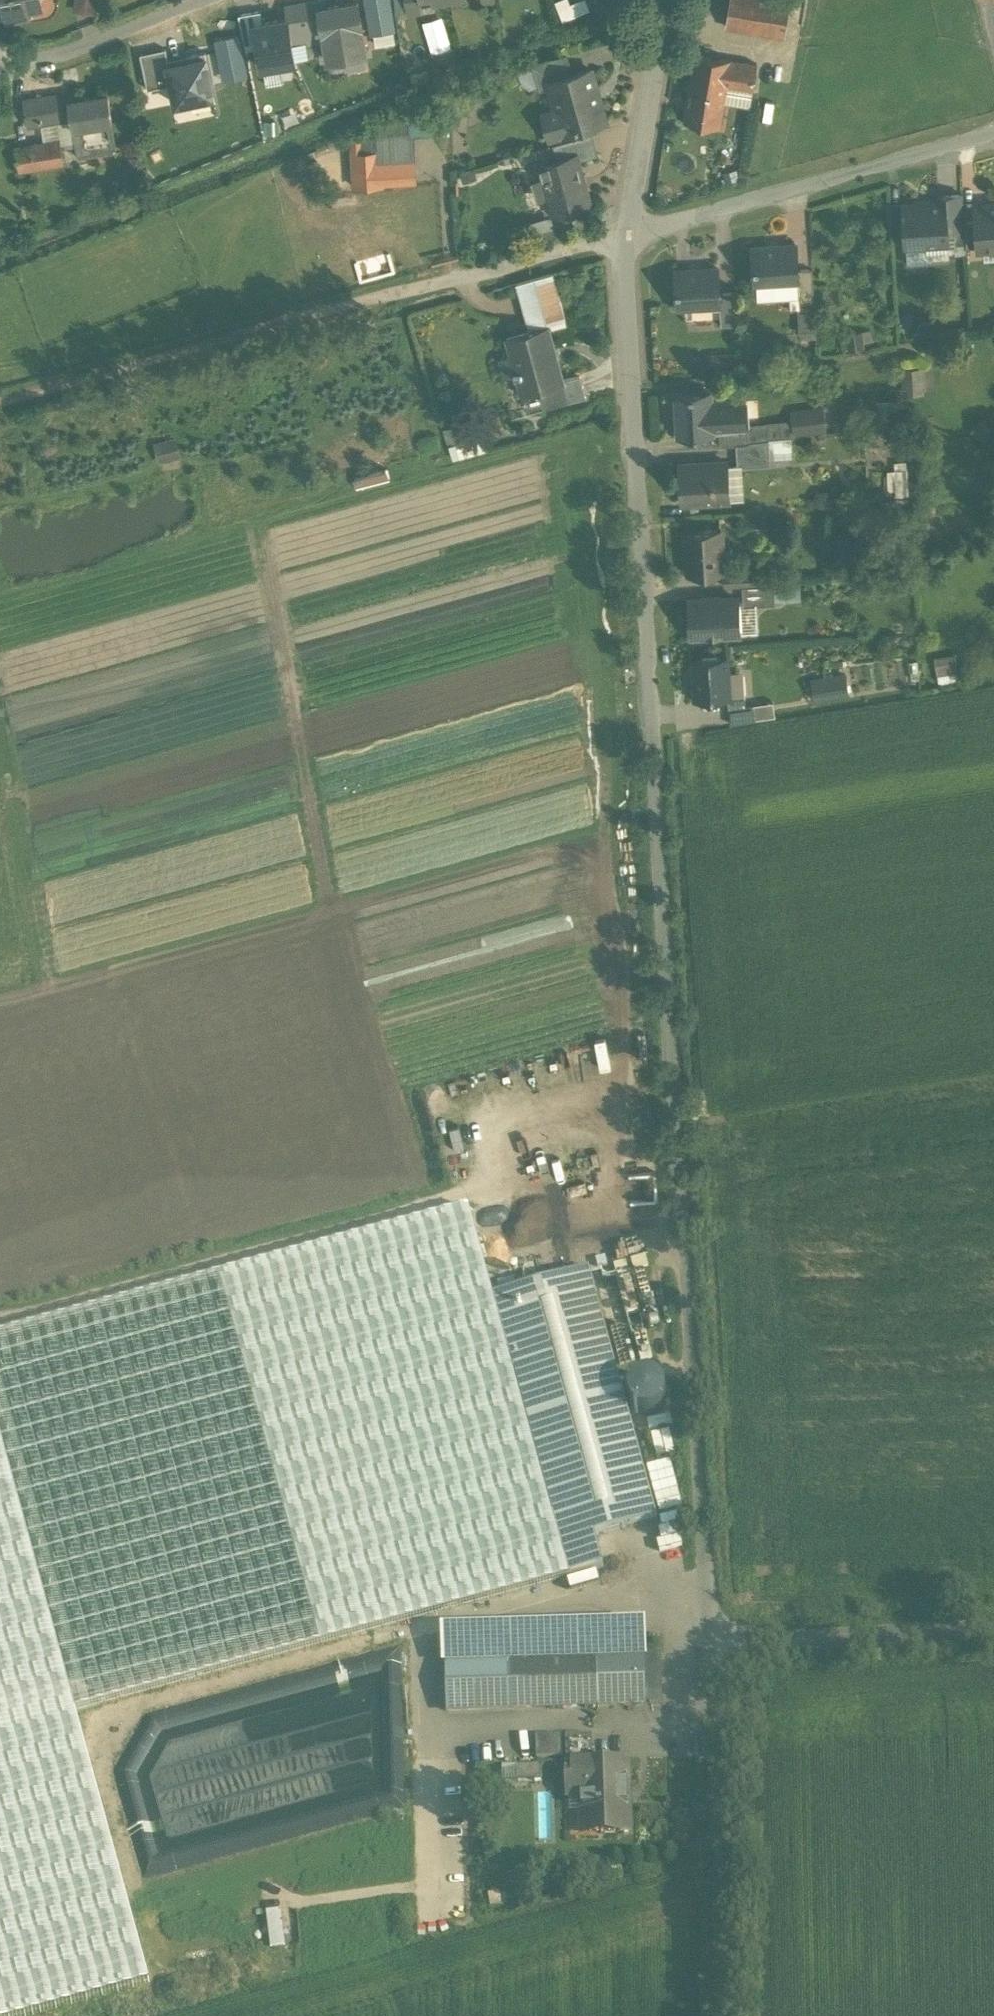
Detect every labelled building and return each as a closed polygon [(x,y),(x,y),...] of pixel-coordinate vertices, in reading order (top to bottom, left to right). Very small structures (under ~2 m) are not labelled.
[(6,10),(7,9),(9,17),(29,13),(28,5),(43,3),(42,0),(4,0),(6,10)] [(74,11),(95,13),(97,0),(75,0),(74,11)] [(286,6),(288,18),(290,31),(322,26),(324,40),(328,60),(367,54),(358,1),(325,6),(324,0),(322,0),(286,6)] [(405,0),(395,0),(396,10),(407,9),(405,0)] [(407,9),(407,10),(420,8),(420,4),(419,0),(405,0),(407,9)] [(555,1),(563,21),(589,10),(585,0),(579,0),(570,4),(568,0),(558,0),(555,1)] [(726,26),(785,35),(790,0),(730,0),(726,26)] [(258,47),(254,23),(263,22),(261,10),(238,14),(246,49),(258,47)] [(292,41),(290,31),(288,18),(263,22),(254,23),(258,47),(262,67),(295,61),(292,41)] [(324,40),(322,26),(290,31),(292,41),(301,40),(301,44),(324,40)] [(168,65),(169,65),(168,59),(166,49),(140,54),(148,89),(172,84),(168,65)] [(188,61),(206,57),(205,52),(186,55),(188,61)] [(567,53),(532,63),(540,89),(550,86),(548,80),(573,73),(567,53)] [(737,60),(695,53),(684,120),(720,125),(726,84),(733,86),(737,60)] [(169,65),(188,61),(186,55),(168,59),(169,65)] [(169,65),(168,65),(172,84),(176,103),(214,96),(206,57),(188,61),(169,65)] [(757,63),(737,60),(733,86),(753,89),(757,63)] [(573,73),(548,80),(550,86),(556,109),(543,112),(549,136),(605,120),(591,68),(573,73)] [(74,91),(36,97),(36,98),(39,122),(40,122),(72,117),(69,99),(75,98),(74,91)] [(75,98),(69,99),(72,117),(78,156),(100,152),(100,151),(117,148),(108,93),(75,98)] [(36,98),(25,99),(29,124),(39,122),(36,98)] [(428,111),(413,112),(414,132),(429,131),(428,111)] [(353,135),(354,151),(379,149),(378,137),(414,135),(414,132),(413,112),(353,135)] [(593,132),(553,143),(558,158),(577,153),(579,158),(599,153),(593,132)] [(414,135),(378,137),(379,149),(354,151),(356,187),(382,185),(381,173),(416,171),(414,135)] [(60,139),(16,147),(19,169),(64,161),(60,139)] [(558,158),(531,166),(539,196),(549,194),(554,213),(591,203),(579,158),(577,153),(558,158)] [(381,173),(382,185),(417,183),(416,171),(381,173)] [(963,194),(938,196),(939,202),(945,201),(947,229),(965,228),(965,221),(963,194)] [(931,202),(928,200),(917,201),(915,203),(903,204),(906,246),(926,244),(948,243),(947,229),(945,201),(939,202),(931,202)] [(976,204),(976,220),(978,246),(978,248),(993,247),(993,203),(976,204)] [(557,224),(554,213),(530,220),(533,231),(557,224)] [(976,220),(965,221),(965,228),(966,246),(978,246),(976,220)] [(948,243),(926,244),(927,262),(949,261),(948,243)] [(796,244),(752,247),(753,266),(754,266),(755,280),(755,283),(757,283),(757,282),(772,281),(772,282),(797,281),(798,281),(798,269),(796,244)] [(927,262),(926,244),(906,246),(907,264),(927,262)] [(718,267),(674,269),(676,289),(677,289),(678,303),(677,303),(677,306),(719,303),(721,303),(720,292),(718,267)] [(812,268),(798,269),(798,281),(797,281),(798,297),(799,301),(814,301),(812,268)] [(552,272),(516,282),(530,330),(548,325),(548,327),(566,322),(552,272)] [(798,297),(797,281),(772,282),(772,281),(757,282),(757,283),(758,299),(798,297)] [(736,324),(734,291),(720,292),(721,303),(719,303),(721,324),(736,324)] [(814,301),(799,301),(801,331),(816,330),(814,301)] [(530,330),(506,337),(511,355),(501,358),(506,374),(514,372),(513,370),(515,370),(521,391),(541,385),(563,379),(563,378),(548,327),(548,325),(530,330)] [(906,368),(907,393),(927,393),(926,367),(906,368)] [(580,373),(563,378),(563,379),(541,385),(547,405),(586,394),(580,373)] [(710,390),(677,392),(678,412),(677,412),(678,435),(712,433),(712,426),(747,424),(745,399),(711,401),(710,390)] [(895,402),(873,403),(874,424),(896,422),(895,402)] [(822,407),(792,411),(793,420),(795,432),(824,429),(822,407)] [(473,420),(453,425),(458,444),(479,438),(473,420)] [(793,420),(747,424),(747,428),(748,440),(768,439),(792,437),(795,437),(795,432),(793,420)] [(747,428),(719,431),(720,444),(748,441),(748,440),(747,428)] [(174,437),(153,444),(157,462),(179,457),(174,437)] [(453,460),(487,450),(483,437),(479,438),(458,444),(449,447),(453,460)] [(768,439),(771,465),(793,462),(792,437),(768,439)] [(768,439),(748,440),(748,441),(720,444),(720,445),(736,444),(737,461),(737,466),(742,466),(771,465),(768,439)] [(726,460),(680,463),(683,501),(729,499),(726,462),(726,460)] [(737,461),(726,462),(729,499),(744,497),(742,466),(737,466),(737,461)] [(766,515),(740,516),(741,530),(767,529),(766,515)] [(721,528),(686,530),(687,549),(688,549),(689,571),(688,571),(689,573),(723,571),(723,569),(721,528)] [(758,568),(723,569),(723,571),(725,585),(759,583),(758,568)] [(800,582),(774,583),(775,598),(801,598),(800,582)] [(774,583),(759,584),(742,585),(743,605),(756,604),(775,603),(775,598),(774,583)] [(737,597),(690,599),(691,634),(699,634),(701,636),(713,635),(716,633),(739,632),(739,630),(738,605),(737,597)] [(756,604),(743,605),(738,605),(739,630),(758,628),(756,604)] [(943,682),(964,679),(960,654),(940,656),(943,682)] [(726,656),(694,658),(697,698),(728,696),(727,672),(726,656)] [(728,696),(729,708),(745,705),(743,671),(727,672),(728,696)] [(846,674),(812,680),(815,698),(849,692),(846,674)] [(754,704),(756,718),(775,715),(773,701),(754,704)] [(745,705),(729,708),(732,722),(756,718),(754,704),(745,705)] [(0,1334),(0,2015),(15,2015),(145,1981),(72,1710),(570,1575),(494,1296),(493,1297),(469,1207),(0,1334)] [(625,1260),(614,1263),(616,1272),(628,1269),(625,1260)] [(589,1270),(494,1296),(570,1575),(603,1566),(595,1535),(656,1519),(589,1270)] [(630,1276),(618,1279),(628,1314),(639,1311),(630,1276)] [(614,1283),(606,1282),(603,1283),(597,1287),(605,1319),(613,1320),(616,1319),(622,1315),(614,1283)] [(622,1339),(620,1338),(617,1339),(616,1340),(615,1342),(615,1343),(615,1344),(616,1345),(616,1346),(618,1347),(620,1348),(622,1347),(623,1346),(624,1345),(624,1344),(625,1343),(624,1340),(622,1339)] [(445,1664),(445,1660),(507,1658),(644,1654),(647,1654),(646,1622),(441,1629),(442,1664),(445,1664)] [(647,1654),(644,1654),(646,1704),(660,1703),(658,1653),(647,1654)] [(644,1654),(507,1658),(509,1708),(646,1704),(644,1654)] [(507,1658),(445,1660),(445,1664),(446,1710),(509,1708),(507,1658)] [(592,1735),(566,1736),(566,1753),(589,1752),(592,1752),(592,1735)] [(627,1762),(589,1763),(589,1752),(566,1753),(567,1796),(581,1795),(582,1829),(600,1828),(601,1834),(623,1833),(622,1794),(628,1794),(627,1762)]
